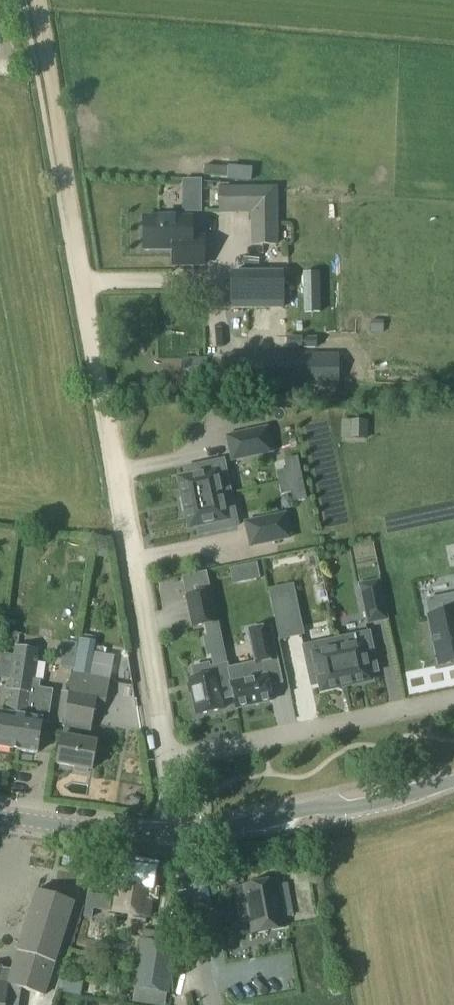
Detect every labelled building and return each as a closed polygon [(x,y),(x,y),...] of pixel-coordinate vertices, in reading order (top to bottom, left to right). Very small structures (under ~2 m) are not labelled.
[(276,189),(220,190),(220,214),(252,214),(252,246),(277,245),(276,189)] [(191,219),(144,219),(144,251),(174,251),(174,267),(204,267),(203,239),(191,239),(191,219)] [(230,275),(230,309),(285,309),(285,275),(230,275)] [(227,355),(227,389),(337,389),(337,355),(227,355)] [(183,359),(182,378),(206,379),(207,360),(183,359)] [(341,420),(341,437),(351,438),(366,438),(366,421),(351,420),(341,420)] [(270,453),(265,430),(226,438),(231,461),(270,453)] [(230,495),(223,462),(183,470),(185,480),(180,481),(185,504),(230,495)] [(237,527),(230,495),(185,504),(190,528),(196,526),(198,536),(237,527)] [(289,539),(284,516),(245,524),(250,548),(289,539)] [(182,579),(186,598),(185,598),(192,628),(216,623),(210,593),(209,593),(205,574),(182,579)] [(378,582),(359,586),(367,625),(387,621),(378,582)] [(292,587),(269,591),(280,640),(302,635),(292,587)] [(438,666),(453,663),(453,601),(441,604),(443,616),(428,619),(431,634),(428,635),(432,652),(435,651),(438,666)] [(254,664),(227,670),(233,698),(236,710),(237,709),(269,701),(270,702),(271,702),(268,687),(281,684),(269,627),(247,632),(254,664)] [(368,634),(336,640),(346,685),(368,681),(367,675),(377,673),(368,634)] [(346,685),(336,640),(303,648),(311,687),(320,685),(322,691),(346,685)] [(37,753),(42,720),(47,720),(52,690),(31,687),(35,659),(15,656),(0,654),(0,679),(5,679),(3,690),(7,690),(8,680),(10,680),(5,714),(0,713),(0,747),(37,753)] [(68,659),(66,669),(85,672),(87,662),(68,659)] [(233,698),(227,670),(226,666),(209,669),(208,665),(191,669),(193,680),(189,681),(196,716),(222,710),(220,701),(233,698)] [(61,738),(57,766),(75,769),(74,774),(77,774),(87,776),(88,771),(91,772),(96,744),(79,742),(81,732),(89,733),(94,700),(102,701),(103,701),(107,682),(72,676),(63,729),(62,739),(61,738)] [(116,864),(109,913),(149,919),(156,870),(116,864)] [(277,881),(242,886),(251,934),(285,928),(277,881)] [(19,1003),(21,992),(44,999),(73,905),(36,893),(11,973),(1,971),(1,970),(0,969),(0,1004),(19,1004),(19,1003)] [(141,942),(134,990),(168,995),(176,948),(141,942)] [(63,979),(60,993),(79,997),(82,983),(63,979)]
